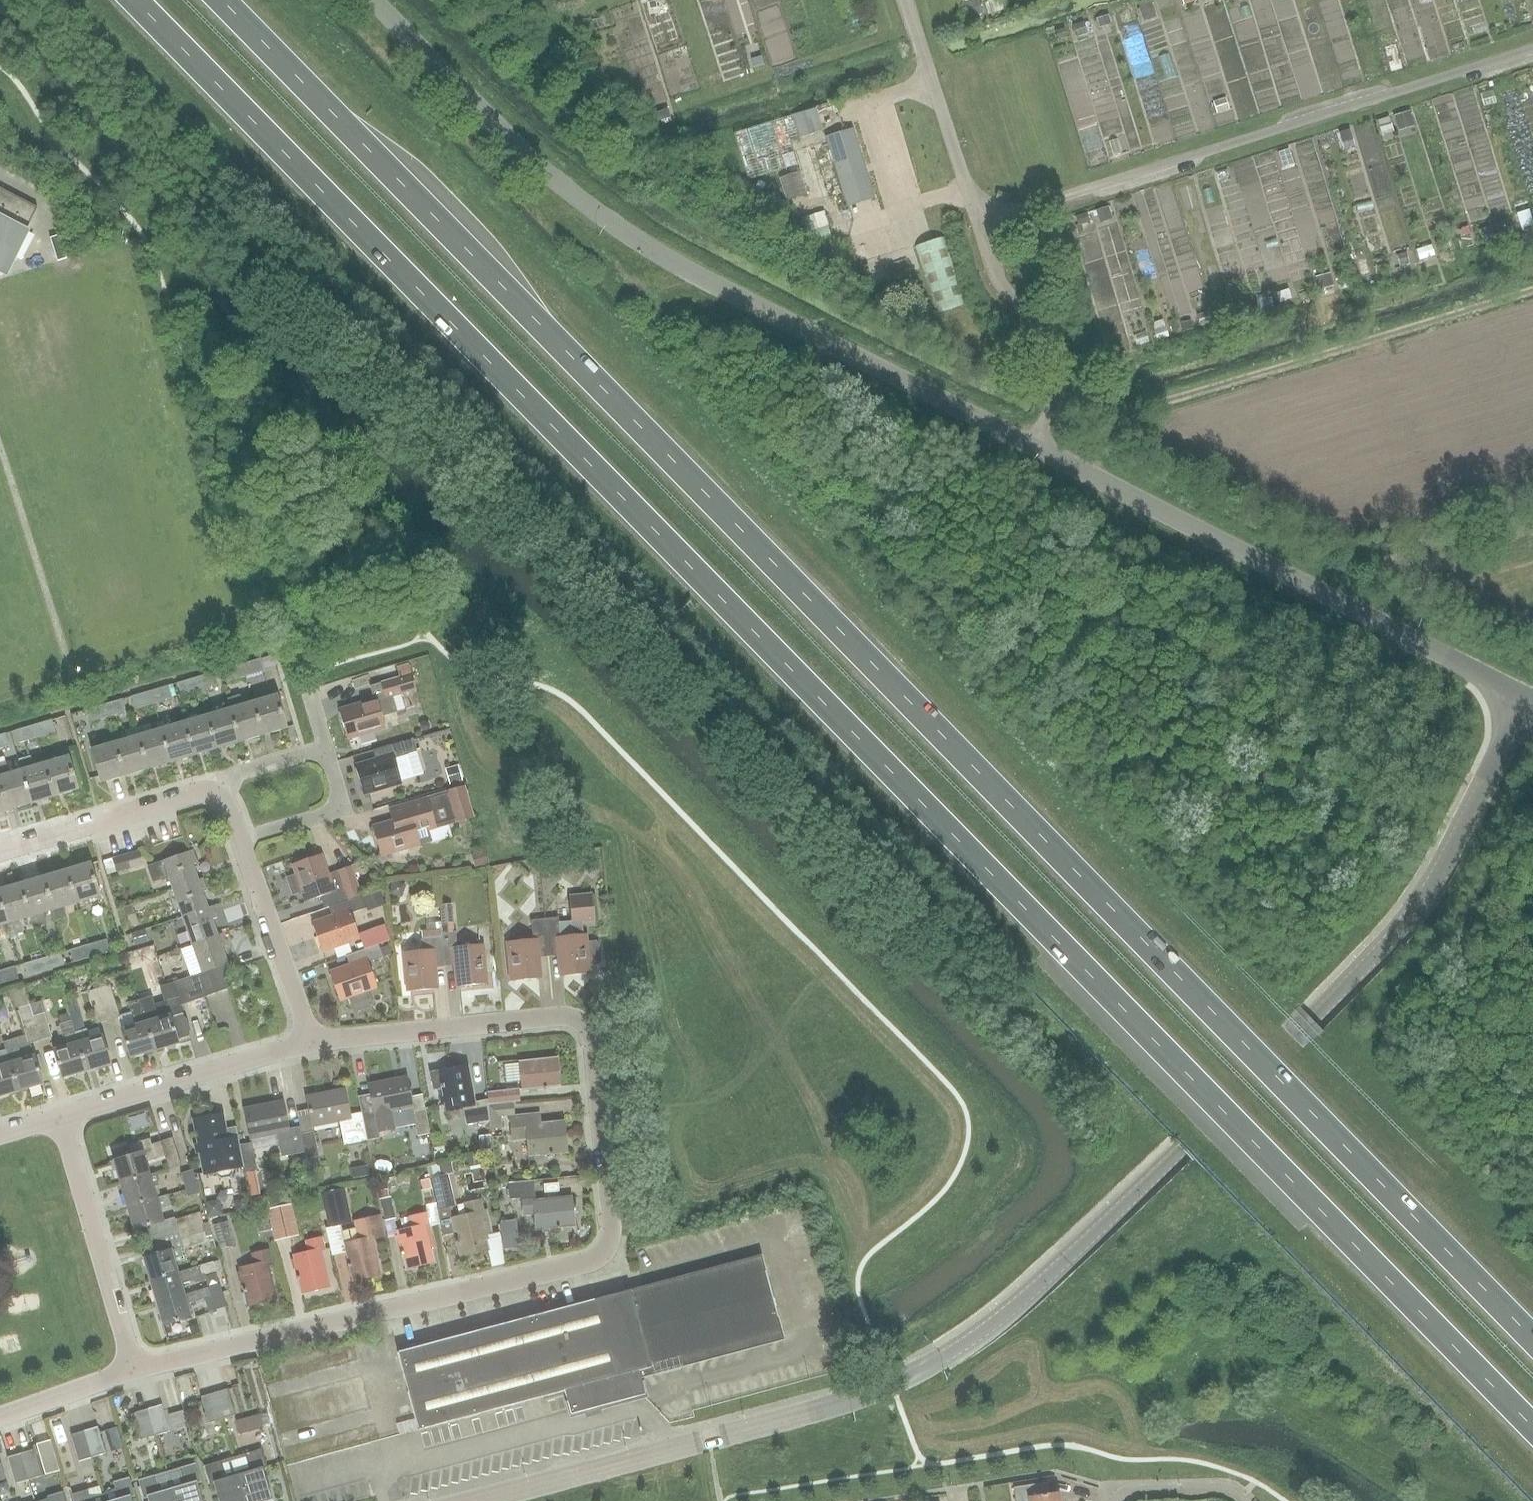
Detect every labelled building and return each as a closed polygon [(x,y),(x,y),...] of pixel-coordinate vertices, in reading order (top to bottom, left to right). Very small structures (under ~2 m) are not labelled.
[(1364,78),(1342,0),(1229,0),(1245,57),(1224,63),(1232,91),(1213,97),(1215,104),(1230,100),(1234,115),(1364,78)] [(790,140),(821,130),(815,109),(734,134),(749,182),(798,166),(790,140)] [(854,132),(831,138),(848,194),(871,187),(854,132)] [(1125,135),(1111,136),(1112,151),(1138,150),(1137,138),(1125,139),(1125,135)] [(1271,165),(1269,152),(1236,157),(1241,188),(1253,186),(1250,168),(1271,165)] [(808,195),(800,171),(780,177),(787,201),(808,195)] [(38,208),(0,188),(0,269),(5,271),(38,208)] [(828,226),(806,232),(810,246),(832,240),(828,226)] [(63,233),(50,237),(58,261),(71,257),(63,233)] [(966,303),(946,237),(915,246),(936,313),(966,303)] [(867,259),(856,263),(864,287),(875,283),(867,259)] [(1175,316),(1194,311),(1189,290),(1206,285),(1199,259),(1163,268),(1175,316)] [(1100,273),(1088,276),(1104,339),(1149,328),(1136,275),(1102,283),(1100,273)] [(265,671),(261,658),(242,664),(246,676),(265,671)] [(381,683),(370,686),(375,702),(379,701),(393,697),(416,690),(416,689),(412,674),(407,658),(392,663),(376,667),(381,683)] [(246,676),(242,664),(224,669),(228,682),(246,676)] [(218,685),(215,672),(196,677),(200,690),(218,685)] [(200,690),(196,677),(178,682),(181,695),(200,690)] [(172,698),(169,685),(150,691),(154,703),(172,698)] [(154,703),(150,691),(132,696),(135,709),(154,703)] [(263,735),(253,702),(243,705),(240,695),(227,699),(230,709),(240,742),(263,735)] [(287,728),(277,695),(253,702),(263,735),(287,728)] [(375,702),(339,713),(346,736),(358,733),(359,736),(374,731),(373,728),(386,725),(383,716),(398,712),(393,697),(379,701),(375,702)] [(127,711),(123,699),(104,704),(108,717),(127,711)] [(108,717),(104,704),(86,709),(90,722),(108,717)] [(230,709),(207,715),(217,748),(240,742),(230,709)] [(217,748),(207,715),(184,722),(194,755),(217,748)] [(56,732),(52,719),(33,725),(37,737),(56,732)] [(194,755),(184,722),(161,729),(171,762),(194,755)] [(171,762),(161,729),(153,731),(151,723),(136,727),(138,736),(148,769),(171,762)] [(37,737),(33,725),(15,730),(19,743),(37,737)] [(148,769),(138,736),(127,739),(125,731),(113,734),(115,743),(125,776),(148,769)] [(6,733),(0,734),(0,748),(10,745),(6,733)] [(376,762),(355,768),(362,792),(375,788),(376,791),(390,787),(390,784),(412,777),(406,755),(418,752),(414,738),(402,742),(373,750),(376,762)] [(125,776),(115,743),(92,750),(101,783),(125,776)] [(54,796),(45,763),(34,766),(31,756),(18,759),(21,770),(22,770),(31,803),(54,796)] [(78,789),(68,756),(45,763),(54,796),(78,789)] [(21,770),(9,774),(6,761),(0,763),(0,781),(8,810),(31,803),(22,770),(21,770)] [(451,785),(464,781),(460,766),(446,770),(451,785)] [(0,781),(0,812),(8,810),(0,781)] [(466,787),(427,798),(390,809),(394,823),(373,830),(380,853),(393,849),(394,853),(408,848),(407,845),(431,838),(429,829),(475,816),(466,787)] [(193,851),(189,853),(164,861),(173,889),(199,881),(198,880),(193,865),(197,863),(193,851)] [(484,851),(475,854),(478,866),(488,864),(484,851)] [(130,869),(126,854),(112,857),(116,873),(130,869)] [(318,854),(295,862),(300,875),(289,879),(294,893),(305,889),(309,901),(331,893),(335,904),(361,895),(351,866),(326,875),(318,854)] [(100,896),(90,863),(67,870),(76,903),(100,896)] [(76,903),(67,870),(44,877),(53,910),(56,921),(67,918),(64,907),(76,903)] [(53,910),(44,877),(21,884),(30,916),(34,928),(48,924),(44,912),(53,910)] [(202,879),(198,880),(199,881),(173,889),(183,917),(208,908),(203,892),(207,891),(202,879)] [(393,882),(389,894),(401,898),(405,886),(393,882)] [(21,884),(0,890),(0,898),(7,923),(12,939),(24,936),(20,919),(30,916),(21,884)] [(379,891),(363,897),(367,908),(383,902),(379,891)] [(585,944),(584,933),(583,923),(596,922),(593,892),(569,895),(572,921),(559,922),(559,917),(545,919),(549,956),(561,955),(564,977),(588,975),(587,964),(598,963),(600,961),(598,945),(596,943),(585,944)] [(366,908),(361,895),(335,904),(329,906),(334,918),(313,926),(321,949),(333,945),(334,948),(349,942),(348,939),(360,935),(360,934),(352,913),(366,908)] [(454,931),(452,904),(440,905),(442,929),(442,933),(454,931)] [(212,906),(208,908),(183,917),(193,944),(218,935),(212,919),(216,918),(212,906)] [(549,956),(545,919),(531,920),(533,938),(510,941),(512,953),(508,954),(510,969),(513,969),(514,982),(539,980),(536,958),(549,956)] [(379,944),(390,940),(384,925),(360,934),(360,935),(365,949),(379,944)] [(443,937),(442,937),(442,933),(442,929),(422,931),(422,939),(421,939),(422,949),(407,951),(408,964),(405,964),(406,980),(410,979),(411,992),(435,990),(432,962),(445,961),(443,937)] [(147,939),(144,931),(131,935),(134,943),(147,939)] [(454,931),(442,933),(442,937),(443,937),(445,961),(458,960),(460,987),(484,985),(483,972),(486,972),(485,956),(482,957),(480,944),(457,946),(456,931),(454,931)] [(222,934),(218,935),(193,944),(202,971),(203,972),(209,970),(221,966),(228,963),(222,947),(226,945),(222,934)] [(110,952),(107,939),(89,944),(93,957),(110,952)] [(93,957),(89,944),(70,950),(74,962),(93,957)] [(368,963),(383,957),(380,948),(379,944),(365,949),(346,956),(351,968),(330,975),(338,998),(347,995),(350,1003),(353,1004),(366,999),(368,996),(365,989),(376,985),(368,963)] [(380,948),(383,957),(392,955),(388,945),(380,948)] [(145,965),(140,950),(126,954),(130,970),(145,965)] [(65,965),(61,952),(43,958),(47,971),(65,965)] [(47,971),(43,958),(24,963),(28,976),(47,971)] [(15,966),(0,970),(0,983),(0,984),(19,979),(15,966)] [(229,988),(222,968),(221,966),(209,970),(217,993),(229,988)] [(217,993),(209,970),(203,972),(202,971),(198,973),(196,973),(205,997),(217,993)] [(205,997),(196,973),(184,978),(193,1001),(205,997)] [(193,1001),(184,978),(174,983),(180,1006),(193,1001)] [(184,1017),(183,1014),(184,1014),(183,1013),(180,1006),(174,983),(162,986),(166,1001),(152,1005),(150,997),(140,1000),(155,1051),(179,1044),(178,1040),(190,1037),(190,1036),(189,1033),(190,1029),(187,1019),(184,1017)] [(111,985),(99,988),(101,996),(109,1020),(118,1017),(120,1017),(120,1015),(111,985)] [(101,996),(99,988),(87,992),(97,1024),(109,1020),(101,996)] [(40,1041),(30,1004),(28,997),(17,1000),(19,1008),(18,1008),(29,1043),(31,1042),(31,1043),(40,1041)] [(52,1037),(45,1013),(41,1000),(30,1004),(40,1041),(52,1037)] [(132,1012),(120,1015),(120,1017),(118,1017),(130,1058),(155,1051),(140,1000),(129,1003),(132,1012)] [(59,1016),(61,1023),(71,1020),(69,1013),(59,1016)] [(87,1071),(75,1032),(72,1020),(71,1020),(61,1023),(59,1024),(66,1046),(54,1049),(62,1079),(87,1071)] [(102,1035),(90,1038),(87,1029),(75,1032),(87,1071),(111,1064),(102,1035)] [(43,1084),(34,1055),(31,1043),(31,1042),(29,1043),(20,1046),(17,1037),(4,1042),(6,1049),(19,1092),(43,1084)] [(6,1049),(0,1051),(0,1097),(19,1092),(6,1049)] [(523,1090),(561,1086),(558,1058),(520,1062),(523,1090)] [(466,1125),(490,1121),(488,1100),(475,1102),(468,1066),(431,1072),(434,1089),(442,1088),(447,1111),(463,1108),(466,1125)] [(419,1135),(431,1132),(423,1095),(411,1098),(407,1077),(369,1085),(374,1110),(375,1114),(376,1114),(379,1131),(395,1128),(392,1110),(412,1106),(419,1135)] [(521,1101),(520,1088),(487,1092),(489,1105),(514,1103),(514,1102),(521,1101)] [(367,1140),(362,1113),(350,1115),(345,1089),(307,1097),(312,1124),(312,1127),(340,1121),(344,1144),(367,1140)] [(301,1132),(300,1126),(289,1129),(283,1102),(245,1109),(251,1139),(277,1133),(282,1157),(305,1152),(301,1132)] [(502,1117),(515,1115),(514,1103),(489,1105),(491,1130),(503,1128),(502,1117)] [(375,1114),(374,1110),(362,1113),(367,1140),(381,1138),(379,1131),(376,1114),(375,1114)] [(202,1159),(205,1174),(217,1172),(218,1176),(221,1179),(230,1177),(233,1174),(232,1169),(244,1166),(240,1145),(229,1147),(223,1113),(194,1119),(202,1159)] [(529,1156),(567,1152),(564,1121),(541,1124),(540,1114),(511,1117),(513,1140),(528,1139),(529,1156)] [(313,1130),(301,1132),(305,1152),(307,1159),(319,1157),(313,1130)] [(481,1150),(491,1149),(490,1135),(480,1136),(481,1150)] [(114,1161),(121,1184),(150,1175),(146,1161),(157,1158),(151,1138),(126,1145),(129,1156),(114,1161)] [(169,1169),(181,1165),(173,1138),(161,1141),(169,1169)] [(240,1145),(244,1163),(256,1161),(252,1143),(240,1145)] [(438,1164),(441,1175),(454,1172),(451,1161),(438,1164)] [(369,1176),(367,1167),(352,1170),(353,1179),(369,1176)] [(188,1196),(200,1193),(193,1170),(182,1173),(188,1196)] [(157,1198),(153,1185),(159,1183),(156,1173),(150,1175),(121,1184),(127,1207),(157,1198)] [(454,1206),(447,1175),(431,1179),(438,1210),(454,1206)] [(423,1190),(433,1188),(431,1179),(431,1177),(421,1179),(423,1190)] [(537,1229),(575,1225),(572,1197),(535,1201),(533,1181),(509,1183),(511,1199),(522,1198),(524,1215),(535,1214),(537,1229)] [(330,1228),(353,1222),(345,1189),(321,1195),(330,1228)] [(388,1197),(387,1189),(378,1191),(380,1199),(388,1197)] [(164,1221),(160,1210),(172,1206),(169,1194),(157,1198),(127,1207),(134,1230),(164,1221)] [(394,1219),(389,1198),(379,1201),(384,1221),(394,1219)] [(204,1203),(208,1218),(221,1215),(218,1200),(204,1203)] [(247,1200),(235,1203),(237,1211),(249,1208),(247,1200)] [(467,1215),(452,1219),(455,1231),(461,1256),(488,1249),(486,1238),(496,1236),(489,1207),(483,1208),(481,1200),(464,1203),(467,1215)] [(299,1236),(292,1204),(267,1210),(270,1222),(273,1235),(275,1241),(299,1236)] [(175,1217),(172,1218),(176,1232),(208,1222),(205,1210),(175,1219),(175,1217)] [(413,1228),(398,1231),(407,1268),(434,1262),(426,1226),(430,1225),(427,1213),(410,1217),(413,1228)] [(381,1274),(373,1240),(387,1237),(381,1214),(354,1221),(356,1229),(342,1232),(345,1244),(354,1281),(381,1274)] [(500,1221),(503,1249),(518,1248),(516,1220),(500,1221)] [(227,1221),(212,1226),(219,1247),(233,1242),(227,1221)] [(212,1236),(208,1222),(176,1232),(180,1247),(143,1258),(149,1281),(179,1272),(176,1261),(185,1259),(186,1255),(185,1249),(208,1242),(207,1237),(212,1236)] [(270,1222),(260,1224),(263,1238),(273,1235),(270,1222)] [(309,1252),(294,1256),(302,1293),(330,1286),(322,1250),(325,1249),(323,1237),(306,1241),(309,1252)] [(272,1262),(269,1250),(252,1254),(255,1265),(240,1269),(249,1305),(276,1299),(268,1263),(272,1262)] [(639,1371),(782,1332),(762,1255),(398,1352),(419,1430),(565,1391),(571,1414),(645,1394),(639,1371)] [(220,1259),(179,1272),(149,1281),(156,1303),(185,1294),(182,1284),(194,1280),(195,1283),(207,1280),(206,1274),(223,1269),(220,1259)] [(192,1317),(188,1304),(211,1297),(215,1310),(227,1307),(219,1285),(186,1296),(185,1294),(156,1303),(163,1326),(192,1317)] [(192,1335),(201,1332),(199,1324),(189,1327),(192,1335)] [(228,1389),(214,1393),(222,1419),(236,1415),(228,1389)] [(222,1419),(214,1393),(201,1397),(209,1423),(222,1419)] [(162,1405),(149,1408),(156,1435),(170,1431),(162,1405)] [(156,1435),(149,1408),(135,1412),(143,1439),(156,1435)] [(188,1426),(183,1410),(169,1414),(173,1430),(188,1426)] [(259,1414),(248,1418),(252,1432),(263,1428),(262,1426),(260,1416),(259,1414)] [(269,1424),(266,1414),(260,1416),(262,1426),(269,1424)] [(98,1427),(85,1431),(92,1457),(106,1453),(98,1427)] [(92,1457),(85,1431),(71,1434),(79,1461),(92,1457)] [(35,1444),(44,1475),(58,1471),(49,1441),(35,1444)] [(34,1449),(21,1453),(29,1480),(42,1476),(34,1449)] [(268,1468),(262,1449),(246,1454),(248,1460),(235,1464),(246,1500),(268,1500),(273,1500),(264,1469),(268,1468)] [(29,1480),(21,1453),(7,1457),(15,1484),(29,1480)] [(12,1477),(7,1461),(0,1463),(0,1480),(12,1477)] [(235,1464),(223,1468),(221,1461),(205,1466),(210,1484),(214,1483),(219,1500),(246,1500),(235,1464)] [(196,1463),(167,1472),(176,1500),(203,1500),(198,1483),(201,1482),(196,1463)] [(167,1472),(139,1480),(144,1499),(148,1497),(149,1500),(176,1500),(167,1472)] [(129,1477),(114,1482),(115,1487),(104,1494),(103,1494),(105,1500),(132,1500),(131,1497),(135,1496),(129,1477)] [(1060,1492),(1049,1494),(1047,1483),(1014,1488),(1016,1500),(1062,1500),(1060,1492)] [(103,1494),(90,1496),(88,1489),(72,1494),(74,1500),(105,1500),(103,1494)] [(47,1496),(48,1498),(36,1500),(66,1500),(63,1491),(47,1496)]
